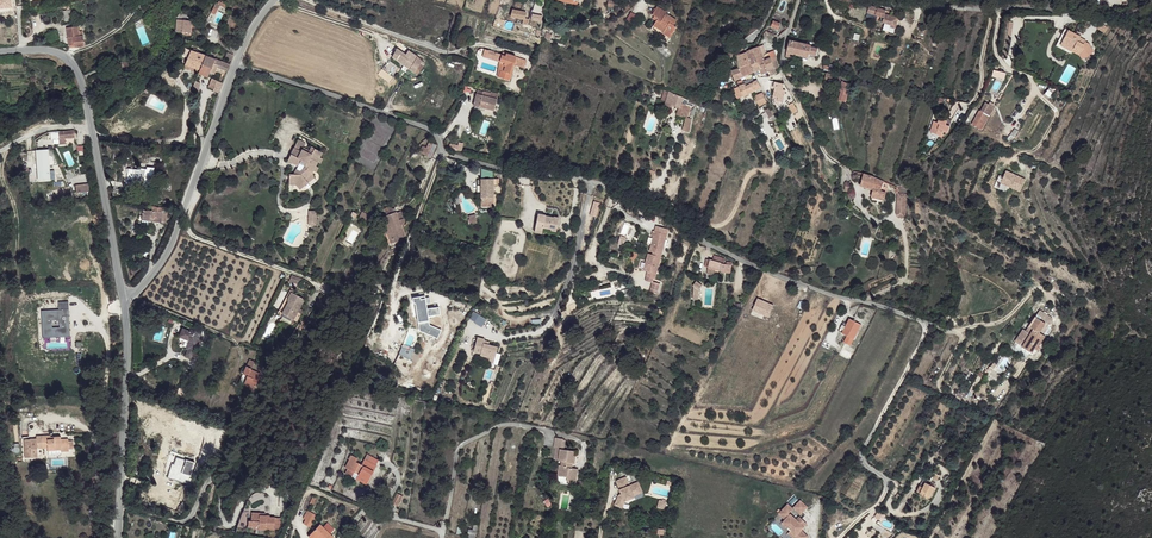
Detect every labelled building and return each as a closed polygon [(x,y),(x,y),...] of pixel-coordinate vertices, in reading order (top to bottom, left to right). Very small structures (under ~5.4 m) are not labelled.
[(13,12),(11,0),(0,0),(0,14),(13,12)] [(217,4),(212,14),(216,16),(218,13),(219,11),(221,6),(226,8),(228,4),(223,2),(222,3),(220,2),(218,4),(217,4)] [(655,6),(653,14),(676,22),(678,15),(666,11),(666,10),(655,6)] [(871,6),(869,13),(878,15),(879,15),(881,8),(871,6)] [(892,11),(881,8),(879,15),(886,17),(885,23),(894,24),(893,26),(898,28),(900,20),(897,19),(897,16),(891,15),(892,11)] [(625,19),(631,22),(636,14),(630,10),(625,19)] [(542,13),(537,11),(536,12),(536,15),(533,14),(532,14),(531,20),(541,22),(543,16),(541,16),(542,13)] [(674,27),(676,22),(653,14),(652,16),(659,17),(656,26),(668,30),(668,31),(676,34),(678,28),(674,27)] [(186,21),(178,20),(177,32),(187,33),(186,37),(184,37),(184,39),(186,39),(187,40),(188,41),(192,41),(193,30),(196,30),(196,22),(193,21),(186,21)] [(1033,21),(1019,21),(1019,30),(1032,31),(1033,21)] [(1097,29),(1104,32),(1107,26),(1100,23),(1097,29)] [(783,27),(775,24),(774,27),(772,26),(771,28),(780,33),(783,27)] [(1077,35),(1061,27),(1054,45),(1067,52),(1068,49),(1076,52),(1078,57),(1090,51),(1085,41),(1082,40),(1081,42),(1075,40),(1077,35)] [(78,28),(67,29),(68,39),(69,47),(73,46),(74,48),(84,47),(83,37),(83,33),(78,33),(78,28)] [(790,41),(787,53),(792,54),(795,55),(799,55),(801,44),(790,41)] [(744,42),(735,48),(734,58),(736,58),(739,70),(751,64),(747,53),(744,42)] [(801,44),(799,55),(809,58),(810,51),(820,53),(821,48),(801,44)] [(760,47),(753,50),(754,50),(767,74),(769,78),(776,74),(775,69),(779,67),(776,57),(772,59),(770,53),(765,55),(763,53),(760,47)] [(182,55),(188,57),(191,51),(185,49),(182,55)] [(754,50),(747,53),(751,64),(754,74),(756,78),(761,76),(767,74),(754,50)] [(188,57),(185,65),(200,70),(207,55),(197,52),(192,51),(191,51),(188,57)] [(497,53),(490,51),(488,58),(495,60),(497,53)] [(517,55),(503,52),(503,55),(501,62),(500,63),(503,64),(501,69),(499,68),(498,76),(512,79),(515,70),(512,67),(512,64),(514,65),(517,55)] [(397,53),(393,61),(418,76),(424,68),(420,65),(422,63),(419,58),(409,54),(406,58),(397,53)] [(200,70),(198,74),(207,78),(210,74),(214,75),(217,70),(226,73),(229,65),(207,55),(200,70)] [(125,59),(115,65),(117,70),(123,67),(124,68),(129,65),(125,59)] [(739,70),(732,74),(736,83),(754,74),(751,64),(739,70)] [(185,65),(184,67),(198,74),(200,70),(185,65)] [(787,72),(786,77),(799,81),(800,76),(787,72)] [(836,78),(825,75),(824,81),(836,83),(836,78)] [(847,81),(836,78),(836,83),(842,84),(840,91),(842,91),(842,94),(841,96),(848,98),(851,85),(847,84),(847,81)] [(211,79),(208,89),(213,90),(212,92),(218,95),(222,83),(211,79)] [(741,88),(739,90),(743,97),(744,98),(761,89),(758,83),(755,84),(747,88),(746,86),(741,88)] [(739,90),(733,93),(737,100),(743,97),(739,90)] [(683,96),(663,92),(661,103),(665,104),(665,107),(672,109),(673,106),(679,107),(681,108),(682,103),(683,96)] [(487,106),(489,98),(477,94),(473,105),(486,109),(487,106)] [(762,95),(754,100),(759,109),(768,104),(762,95)] [(498,100),(489,98),(487,106),(490,107),(489,110),(494,112),(498,100)] [(690,105),(682,103),(681,108),(679,107),(677,114),(688,113),(690,105)] [(986,103),(980,111),(989,117),(994,109),(986,103)] [(768,110),(765,113),(769,120),(773,118),(768,110)] [(989,117),(979,110),(970,124),(979,130),(989,117)] [(945,129),(941,128),(938,136),(942,137),(949,131),(952,123),(948,121),(945,129)] [(942,125),(935,123),(931,133),(938,136),(941,128),(942,125)] [(1008,135),(1003,139),(1006,143),(1011,138),(1015,133),(1012,130),(1008,135)] [(59,135),(52,136),(52,143),(59,142),(76,141),(76,134),(59,135)] [(307,143),(300,140),(290,161),(297,164),(293,174),(292,174),(292,181),(299,181),(302,185),(307,179),(306,178),(312,172),(314,173),(315,170),(317,166),(319,162),(322,157),(320,156),(322,151),(313,147),(311,150),(310,152),(304,150),(305,147),(307,143)] [(430,143),(425,153),(431,155),(436,146),(430,143)] [(49,153),(37,154),(39,184),(51,184),(49,153)] [(129,171),(128,181),(133,181),(133,184),(152,187),(154,169),(147,168),(147,171),(146,176),(140,175),(140,172),(139,172),(129,171)] [(1020,191),(1026,178),(1005,169),(999,182),(1020,191)] [(314,173),(312,172),(306,178),(307,179),(302,185),(299,181),(292,181),(292,185),(298,185),(303,190),(316,178),(315,174),(314,173)] [(871,178),(863,176),(859,186),(871,190),(869,197),(880,200),(882,201),(884,193),(879,192),(883,183),(871,178)] [(490,177),(482,178),(483,196),(496,195),(495,177),(490,177)] [(86,185),(73,189),(75,197),(88,193),(86,185)] [(905,196),(897,194),(893,216),(895,219),(902,220),(905,196)] [(143,210),(141,220),(160,222),(161,220),(162,210),(162,208),(151,207),(150,211),(143,210)] [(396,211),(386,214),(388,222),(383,225),(389,238),(384,240),(386,245),(404,239),(404,236),(403,233),(401,225),(396,212),(396,211)] [(357,215),(352,212),(348,220),(353,222),(357,215)] [(546,214),(537,212),(534,226),(542,228),(544,226),(551,227),(551,229),(556,230),(559,218),(554,216),(552,216),(546,214)] [(469,223),(477,222),(475,214),(467,215),(469,223)] [(505,229),(506,222),(498,220),(496,228),(505,229)] [(665,232),(651,228),(650,233),(651,233),(647,249),(659,252),(665,232)] [(620,236),(618,243),(624,245),(627,238),(620,236)] [(624,245),(618,243),(617,249),(619,250),(618,253),(615,253),(614,257),(621,259),(624,245)] [(647,251),(646,251),(642,268),(646,269),(644,273),(653,275),(659,254),(647,251)] [(713,262),(710,261),(708,268),(715,270),(721,272),(723,272),(724,268),(721,268),(721,264),(713,262)] [(724,264),(721,264),(721,268),(724,268),(723,272),(723,274),(732,274),(732,263),(727,263),(727,265),(724,264)] [(301,277),(292,274),(289,280),(299,283),(301,277)] [(700,287),(694,283),(691,288),(692,289),(691,302),(697,302),(697,291),(700,287)] [(290,299),(289,298),(293,291),(290,289),(279,313),(288,317),(289,316),(283,312),(290,299)] [(306,297),(293,291),(289,298),(290,299),(283,312),(289,316),(306,297)] [(423,295),(415,297),(417,302),(418,301),(421,310),(421,315),(432,312),(428,296),(423,295)] [(296,318),(306,297),(289,316),(296,318)] [(316,303),(322,307),(326,301),(320,297),(316,303)] [(751,315),(762,318),(763,315),(769,317),(774,303),(756,297),(751,315)] [(41,309),(43,338),(70,336),(68,300),(58,301),(58,308),(41,309)] [(478,314),(474,322),(482,326),(486,318),(478,314)] [(1046,322),(1036,315),(1033,320),(1037,323),(1021,344),(1031,351),(1034,347),(1036,348),(1045,335),(1040,331),(1046,322)] [(861,322),(849,316),(841,330),(853,337),(861,322)] [(191,333),(181,330),(178,337),(186,341),(183,350),(186,351),(184,357),(191,360),(199,340),(191,336),(191,333)] [(488,361),(497,364),(500,354),(496,352),(498,346),(489,343),(490,340),(477,336),(472,352),(489,357),(488,361)] [(410,359),(414,349),(402,344),(398,355),(410,359)] [(251,370),(245,367),(241,375),(245,377),(242,385),(248,388),(247,390),(251,392),(259,375),(250,371),(251,370)] [(43,435),(34,436),(35,447),(41,447),(48,447),(48,450),(54,449),(54,451),(62,451),(62,448),(61,441),(61,439),(53,439),(53,436),(47,436),(47,439),(43,438),(44,436),(43,435)] [(34,436),(29,436),(29,438),(22,438),(23,454),(31,453),(30,448),(35,447),(34,436)] [(23,454),(22,438),(16,438),(18,458),(31,457),(31,453),(23,454)] [(577,451),(557,447),(555,458),(562,459),(564,460),(564,464),(561,464),(560,464),(557,474),(567,477),(566,481),(574,483),(577,469),(573,468),(570,467),(571,462),(574,462),(575,463),(577,451)] [(367,453),(364,458),(375,464),(377,459),(367,453)] [(168,477),(186,484),(194,462),(176,455),(168,477)] [(357,458),(352,456),(345,468),(348,469),(345,474),(352,477),(354,472),(355,470),(360,472),(359,474),(369,479),(376,464),(375,464),(364,458),(362,464),(356,461),(357,458)] [(369,479),(359,474),(357,477),(368,482),(369,479)] [(622,478),(613,482),(617,490),(620,490),(622,494),(619,495),(616,496),(613,506),(620,509),(623,502),(632,498),(631,497),(640,493),(636,482),(627,486),(622,478)] [(925,479),(921,478),(915,490),(919,492),(924,481),(925,479)] [(934,485),(924,481),(919,492),(929,496),(934,485)] [(175,490),(173,497),(177,497),(179,491),(183,492),(184,489),(178,487),(177,490),(175,490)] [(236,498),(227,497),(227,505),(236,506),(236,498)] [(666,509),(667,500),(658,499),(657,508),(666,509)] [(805,506),(799,500),(792,507),(799,513),(805,506)] [(786,504),(778,513),(784,519),(782,522),(786,526),(785,527),(789,530),(790,529),(794,534),(792,536),(794,537),(804,537),(806,536),(799,529),(804,523),(799,518),(796,521),(787,513),(791,508),(786,504)] [(260,513),(252,512),(251,520),(249,520),(248,526),(255,527),(255,528),(274,530),(275,517),(270,517),(270,515),(260,515),(260,513)] [(309,514),(303,524),(305,525),(312,515),(309,514)] [(305,525),(305,527),(311,531),(318,519),(312,515),(305,525)] [(313,534),(317,537),(335,537),(323,525),(313,534)]
